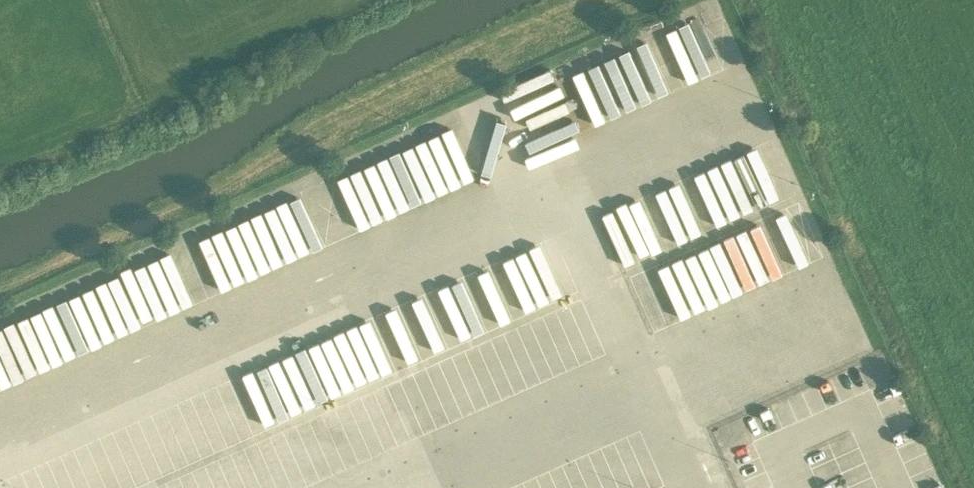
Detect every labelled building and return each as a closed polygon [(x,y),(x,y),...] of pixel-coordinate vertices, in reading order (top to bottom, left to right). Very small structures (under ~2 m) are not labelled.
[(635,39),(639,48),(582,71),(589,88),(595,85),(596,88),(620,78),(617,71),(646,59),(644,53),(651,50),(645,35),(635,39)] [(626,103),(619,103),(619,105),(656,103),(655,80),(625,82),(626,103)] [(772,138),(734,155),(757,205),(795,188),(772,138)] [(681,203),(693,199),(687,181),(658,191),(674,239),(701,230),(697,218),(688,221),(681,203)] [(634,203),(608,209),(621,262),(647,256),(634,203)]
